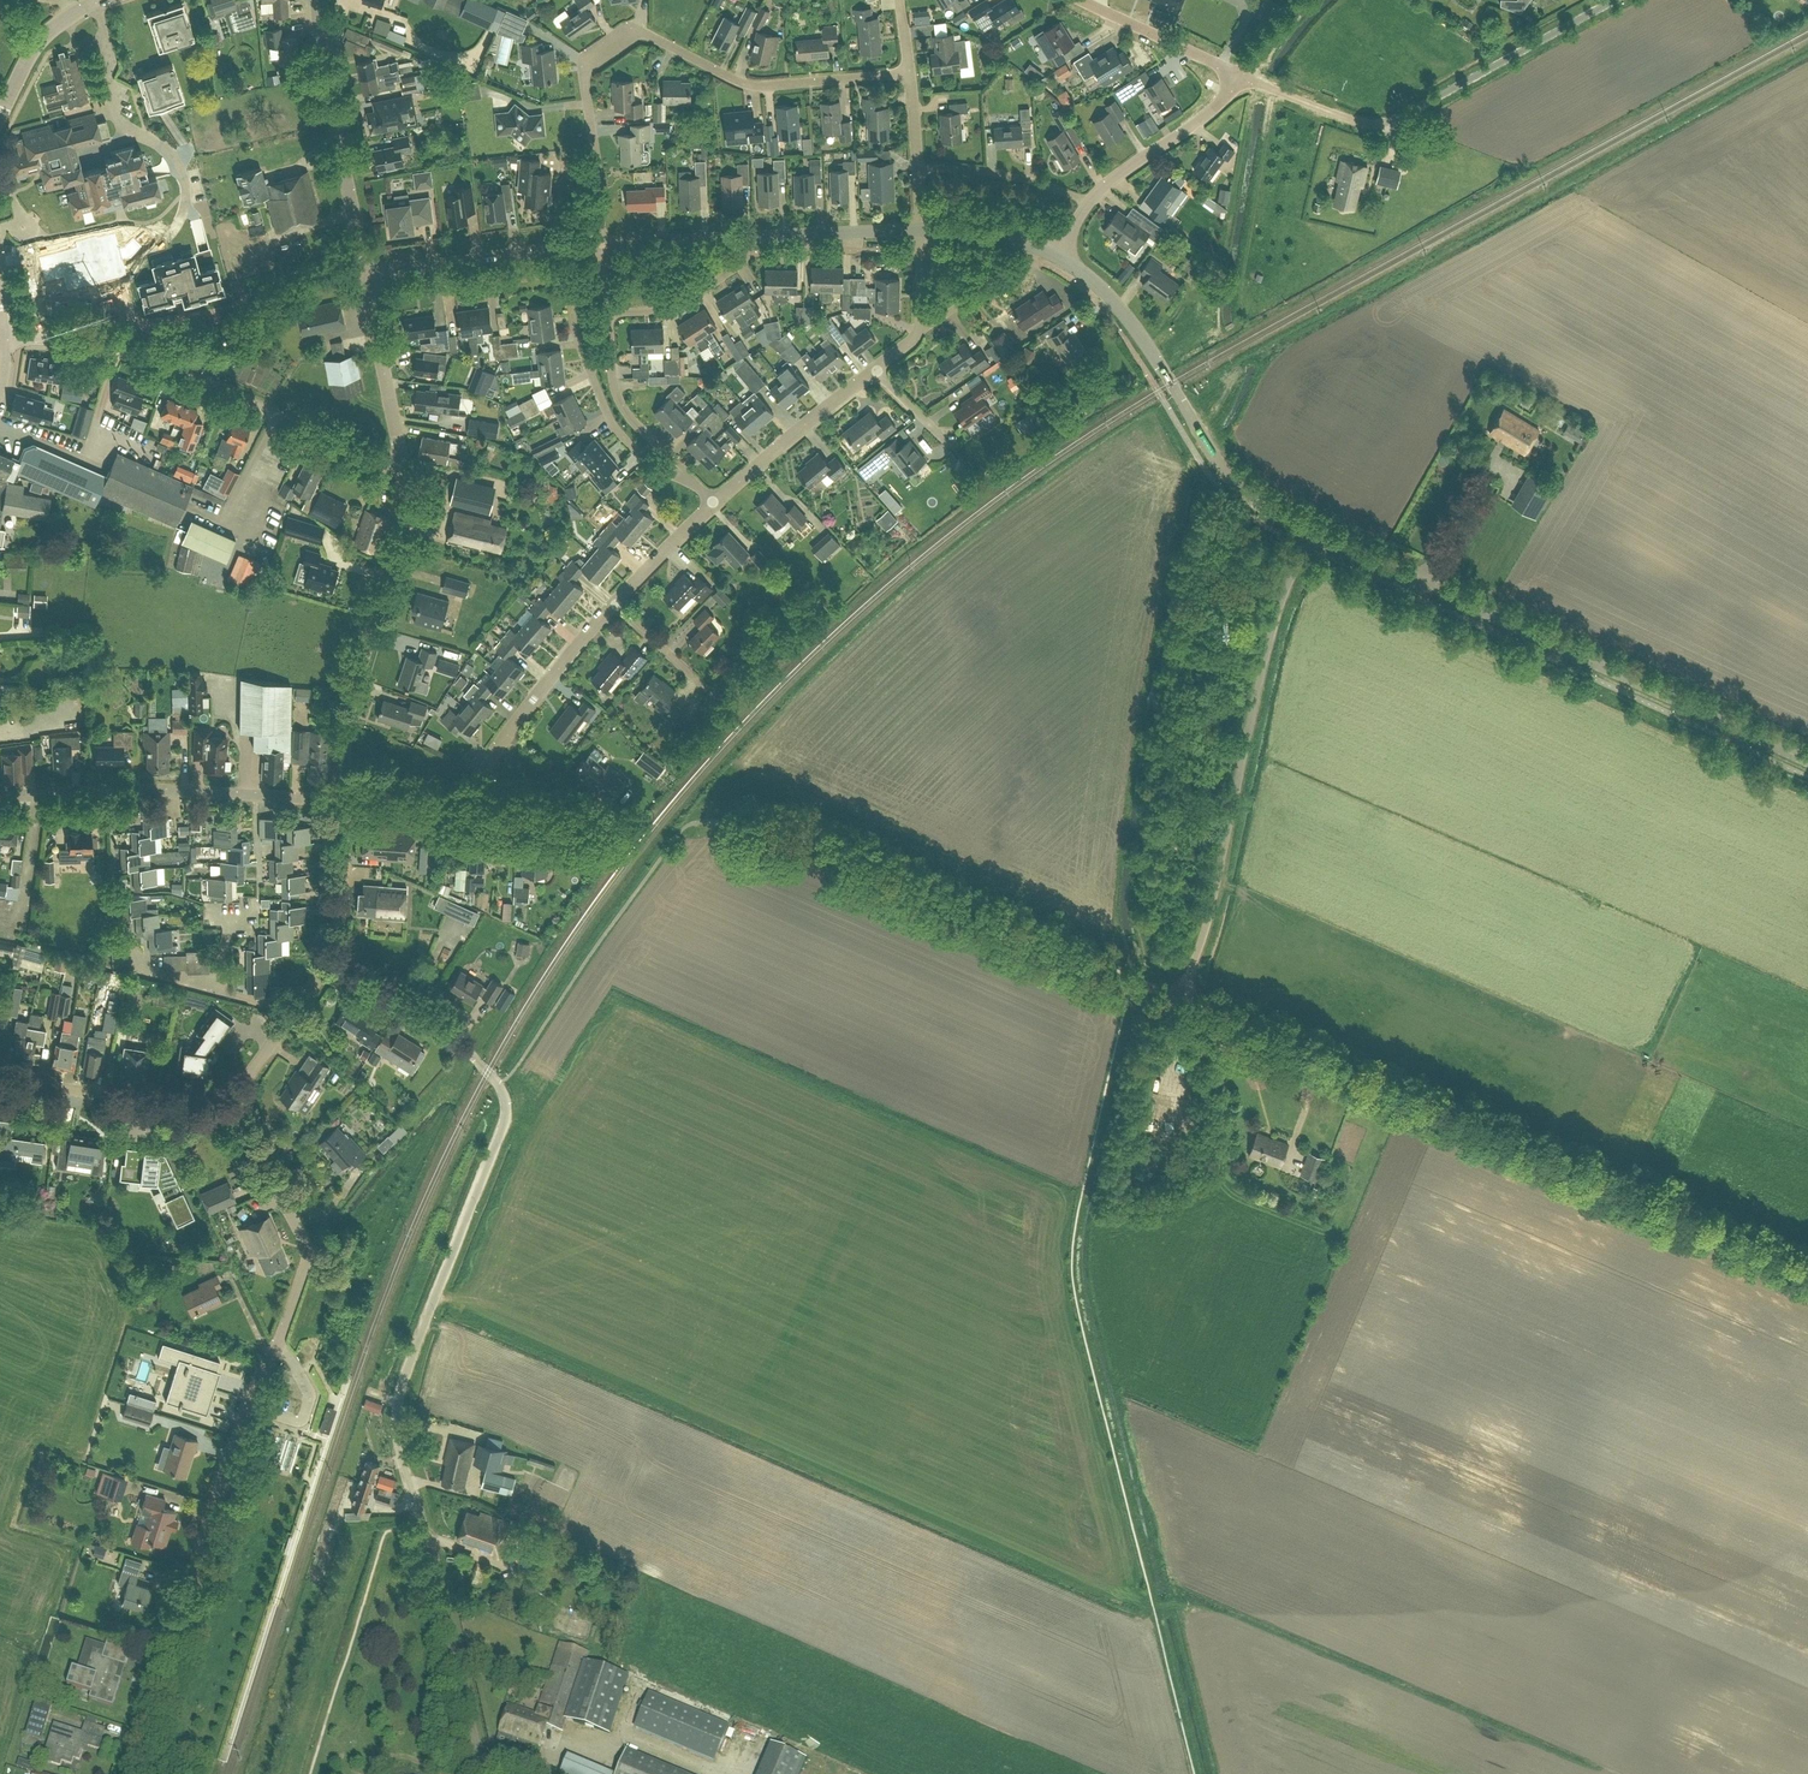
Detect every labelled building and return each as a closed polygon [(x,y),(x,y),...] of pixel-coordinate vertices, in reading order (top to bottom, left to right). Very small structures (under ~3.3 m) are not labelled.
[(251,10),(247,0),(211,0),(212,2),(207,3),(212,18),(236,10),(242,28),(255,24),(251,10)] [(261,2),(273,1),(274,16),(287,15),(286,0),(261,0),(261,2)] [(443,7),(489,27),(498,8),(481,0),(428,0),(443,7)] [(593,0),(577,0),(582,7),(570,15),(566,9),(555,17),(554,20),(558,25),(561,26),(563,24),(572,37),(587,27),(587,28),(597,22),(588,9),(596,3),(593,0)] [(883,9),(893,8),(892,0),(882,0),(883,9)] [(939,11),(944,19),(971,3),(969,0),(956,0),(939,11)] [(987,0),(985,0),(969,10),(974,18),(975,18),(983,31),(996,23),(997,25),(1007,18),(1011,24),(1025,15),(1021,8),(1019,9),(1014,0),(1002,0),(991,7),(987,0)] [(1158,1),(1156,4),(1178,12),(1182,0),(1157,0),(1158,1)] [(1499,4),(1519,13),(1527,0),(1499,0),(1499,4)] [(194,39),(182,3),(147,14),(158,50),(194,39)] [(757,11),(747,6),(738,23),(725,16),(712,40),(728,49),(738,29),(745,33),(757,11)] [(770,11),(761,7),(752,25),(761,29),(770,11)] [(872,18),(871,9),(854,10),(855,21),(859,20),(862,53),(881,51),(878,18),(872,18)] [(376,32),(390,36),(394,23),(380,19),(376,32)] [(1074,44),(1061,21),(1044,32),(1058,54),(1052,57),(1057,66),(1071,57),(1066,49),(1074,44)] [(365,34),(349,27),(346,34),(349,35),(344,45),(369,56),(374,45),(362,40),(365,34)] [(837,44),(836,27),(824,28),(824,38),(796,40),(798,59),(829,56),(828,45),(837,44)] [(778,36),(757,31),(751,57),(769,61),(771,52),(775,53),(778,36)] [(282,43),(281,33),(265,35),(266,47),(278,45),(281,64),(299,62),(296,41),(282,43)] [(961,40),(954,41),(953,33),(934,36),(936,53),(931,53),(934,73),(960,69),(958,50),(963,50),(961,40)] [(502,39),(500,62),(512,63),(514,40),(502,39)] [(543,50),(542,42),(522,44),(524,61),(532,60),(534,82),(558,80),(555,49),(543,50)] [(1118,55),(1113,47),(1094,59),(1089,52),(1074,61),(1085,79),(1097,72),(1105,85),(1133,67),(1123,52),(1118,55)] [(42,86),(41,86),(43,92),(43,95),(43,98),(44,101),(45,103),(46,106),(48,112),(48,111),(63,107),(88,101),(88,100),(76,58),(71,60),(70,60),(69,54),(56,57),(55,57),(57,63),(52,65),(51,65),(56,82),(42,86)] [(361,77),(399,69),(397,60),(388,62),(388,63),(378,65),(377,58),(358,61),(361,77)] [(401,72),(412,70),(411,60),(399,62),(401,72)] [(184,100),(173,64),(137,76),(148,112),(184,100)] [(1063,81),(1075,74),(1069,64),(1057,71),(1063,81)] [(399,69),(361,77),(364,92),(383,88),(381,81),(391,79),(391,80),(400,78),(399,69)] [(1153,83),(1145,70),(1130,80),(1138,92),(1145,88),(1159,111),(1176,100),(1161,78),(1153,83)] [(422,83),(421,74),(402,78),(403,85),(401,86),(402,93),(434,87),(433,81),(422,83)] [(673,83),(673,80),(663,81),(664,102),(690,102),(689,82),(673,83)] [(634,103),(633,81),(613,82),(614,94),(615,94),(616,109),(627,108),(627,116),(643,115),(642,103),(634,103)] [(1060,95),(1066,106),(1076,101),(1069,90),(1060,95)] [(415,114),(411,94),(375,102),(377,111),(368,113),(370,119),(367,119),(369,126),(371,126),(372,131),(396,127),(396,128),(408,126),(406,115),(415,114)] [(869,139),(870,145),(879,145),(878,139),(888,138),(888,122),(889,122),(889,107),(882,108),(881,98),(864,99),(865,111),(868,111),(869,139)] [(842,122),(840,101),(821,103),(824,133),(840,131),(841,140),(851,139),(849,121),(842,122)] [(1124,116),(1114,101),(1106,106),(1109,111),(1093,121),(1108,145),(1124,134),(1116,121),(1124,116)] [(543,113),(530,114),(515,102),(508,111),(495,112),(497,135),(511,133),(525,145),(532,137),(546,135),(543,113)] [(968,112),(967,102),(949,104),(950,113),(940,114),(942,142),(961,141),(959,113),(968,112)] [(663,103),(654,103),(654,120),(663,120),(663,103)] [(801,136),(797,105),(777,107),(780,138),(801,136)] [(1177,108),(1163,116),(1167,122),(1180,114),(1177,108)] [(726,134),(748,132),(749,141),(764,139),(762,121),(754,122),(752,109),(742,110),(742,112),(724,114),(726,134)] [(1080,140),(1060,109),(1052,114),(1061,131),(1047,140),(1050,145),(1059,160),(1064,168),(1080,159),(1072,145),(1080,140)] [(444,110),(426,112),(426,119),(444,118),(444,110)] [(24,137),(10,141),(13,153),(10,154),(15,174),(27,171),(28,174),(41,170),(46,190),(76,182),(75,178),(84,176),(75,143),(82,141),(83,145),(111,137),(106,119),(97,122),(95,113),(66,120),(68,125),(55,129),(54,123),(22,132),(24,137)] [(1150,130),(1158,125),(1153,116),(1145,121),(1150,130)] [(1032,144),(1030,118),(1020,119),(1021,125),(995,128),(996,147),(1032,144)] [(641,163),(647,163),(649,160),(649,151),(647,149),(644,149),(644,140),(650,140),(650,124),(632,125),(632,134),(620,135),(620,144),(622,144),(623,163),(632,162),(632,163),(641,163)] [(775,135),(773,124),(765,124),(768,154),(780,153),(778,135),(775,135)] [(411,150),(408,135),(394,138),(395,147),(375,151),(379,169),(386,167),(387,170),(397,168),(396,166),(403,164),(402,155),(404,154),(404,152),(411,150)] [(811,144),(803,145),(804,153),(812,152),(811,144)] [(1234,151),(1224,144),(1218,153),(1209,147),(1194,169),(1209,180),(1224,158),(1228,160),(1234,151)] [(878,159),(877,148),(857,149),(858,160),(878,159)] [(79,193),(69,196),(76,222),(105,214),(103,209),(115,206),(114,204),(122,201),(124,209),(146,203),(145,200),(155,198),(156,201),(161,199),(156,181),(141,185),(138,175),(148,172),(143,154),(137,156),(135,149),(113,155),(114,162),(107,164),(108,169),(84,176),(75,178),(76,182),(79,193)] [(540,160),(521,158),(519,184),(527,185),(525,203),(547,205),(547,193),(549,193),(551,173),(544,172),(542,174),(540,172),(539,172),(540,160)] [(785,180),(784,159),(774,160),(774,172),(758,173),(760,204),(779,203),(778,181),(785,180)] [(706,185),(705,160),(695,161),(696,176),(691,177),(691,170),(679,171),(680,177),(681,207),(700,206),(699,185),(706,185)] [(855,173),(855,160),(843,161),(843,170),(831,171),(833,201),(848,200),(847,173),(855,173)] [(1367,166),(1340,160),(1336,179),(1339,179),(1334,205),(1354,209),(1359,184),(1362,185),(1367,166)] [(888,178),(893,177),(893,162),(869,163),(870,187),(862,188),(862,198),(871,198),(871,199),(880,199),(880,198),(889,198),(888,178)] [(749,184),(748,163),(737,163),(738,174),(722,175),(724,205),(742,204),(741,184),(749,184)] [(821,182),(821,164),(810,165),(810,174),(795,175),(796,202),(815,201),(814,182),(821,182)] [(263,177),(260,167),(235,174),(243,201),(265,195),(275,230),(320,218),(307,170),(268,181),(266,176),(263,177)] [(1397,188),(1397,187),(1399,177),(1400,173),(1379,168),(1376,183),(1397,188)] [(430,169),(412,171),(414,188),(433,186),(430,169)] [(1179,188),(1165,177),(1147,200),(1154,205),(1150,212),(1164,222),(1170,213),(1164,208),(1179,188)] [(487,220),(507,217),(504,198),(512,197),(510,182),(502,183),(503,191),(483,194),(487,220)] [(475,212),(471,185),(455,188),(456,195),(446,196),(450,225),(468,222),(466,213),(475,212)] [(664,200),(664,186),(646,187),(646,189),(627,190),(628,208),(643,208),(643,209),(656,209),(656,200),(664,200)] [(1223,189),(1223,201),(1232,201),(1231,189),(1223,189)] [(432,220),(429,197),(408,200),(409,203),(397,205),(396,201),(385,203),(386,214),(390,214),(392,232),(413,229),(412,223),(432,220)] [(1320,203),(1314,202),(1312,210),(1318,212),(1320,203)] [(1163,229),(1135,209),(1129,217),(1119,210),(1105,229),(1113,235),(1116,232),(1122,237),(1119,241),(1127,247),(1134,238),(1141,243),(1147,235),(1155,240),(1163,229)] [(249,224),(246,211),(237,214),(241,227),(249,224)] [(1180,229),(1182,222),(1172,220),(1171,228),(1180,229)] [(66,225),(68,234),(86,230),(84,221),(66,225)] [(264,225),(252,229),(255,238),(267,234),(264,225)] [(78,250),(40,260),(42,268),(44,276),(45,280),(56,277),(57,280),(64,278),(68,292),(79,290),(78,287),(87,284),(88,287),(108,282),(103,263),(110,261),(109,258),(120,255),(119,251),(117,243),(115,235),(97,240),(96,239),(76,244),(78,250)] [(298,261),(294,248),(276,253),(279,266),(298,261)] [(156,279),(138,284),(144,304),(154,301),(155,305),(182,298),(184,303),(204,297),(203,296),(211,294),(210,290),(220,287),(215,268),(197,273),(192,254),(172,260),(173,263),(164,265),(163,262),(152,265),(156,279)] [(1163,265),(1151,257),(1141,271),(1148,276),(1143,284),(1152,291),(1153,290),(1166,300),(1171,292),(1171,291),(1177,283),(1159,270),(1163,265)] [(820,300),(826,300),(827,267),(812,267),(811,290),(820,290),(820,300)] [(843,268),(827,267),(826,300),(832,300),(832,291),(843,291),(843,268)] [(774,301),(780,301),(781,270),(765,269),(765,292),(774,293),(774,301)] [(797,270),(781,270),(780,301),(787,301),(787,293),(797,293),(797,270)] [(1122,271),(1117,277),(1123,282),(1128,276),(1122,271)] [(850,294),(869,294),(899,295),(899,279),(876,278),(876,287),(857,287),(857,278),(850,277),(850,294)] [(760,310),(743,283),(730,292),(747,319),(760,310)] [(1048,297),(1043,290),(1012,310),(1025,328),(1043,316),(1045,318),(1063,305),(1055,293),(1048,297)] [(747,319),(730,292),(716,300),(729,320),(735,316),(744,329),(741,331),(746,338),(755,332),(747,319)] [(898,311),(899,295),(869,294),(869,301),(875,301),(875,310),(898,311)] [(763,297),(758,298),(764,311),(768,310),(763,297)] [(347,327),(340,299),(297,309),(303,334),(331,327),(332,331),(347,327)] [(529,323),(553,320),(550,304),(527,308),(529,323)] [(477,332),(478,342),(484,341),(482,331),(492,330),(488,306),(473,309),(477,332)] [(811,307),(796,306),(796,323),(810,323),(811,307)] [(704,308),(691,317),(716,356),(724,351),(711,331),(717,328),(704,308)] [(479,350),(478,342),(477,332),(473,309),(457,311),(461,334),(469,333),(472,351),(479,350)] [(506,327),(504,311),(496,312),(498,328),(506,327)] [(451,348),(449,335),(448,328),(436,330),(434,314),(405,318),(408,337),(431,334),(432,345),(442,343),(442,349),(451,348)] [(691,317),(677,325),(690,345),(697,340),(703,349),(708,345),(716,356),(691,317)] [(824,322),(834,335),(840,330),(829,317),(824,322)] [(1067,325),(1063,319),(1039,335),(1042,339),(1051,333),(1052,335),(1047,339),(1052,347),(1055,345),(1067,362),(1076,356),(1076,354),(1084,349),(1073,332),(1070,334),(1065,327),(1067,325)] [(555,336),(553,320),(529,323),(532,339),(555,336)] [(781,336),(778,320),(764,323),(767,339),(781,336)] [(834,335),(824,322),(818,326),(828,339),(834,335)] [(875,340),(865,326),(854,335),(848,326),(840,332),(856,354),(875,340)] [(649,369),(648,352),(647,328),(632,329),(632,352),(641,352),(642,369),(633,370),(633,377),(649,377),(649,384),(668,383),(667,376),(672,375),(672,359),(664,359),(665,376),(649,377),(649,369)] [(647,328),(648,352),(664,351),(663,328),(647,328)] [(1005,331),(992,339),(1003,356),(1015,347),(1005,331)] [(737,360),(743,356),(728,332),(722,336),(737,360)] [(728,332),(743,356),(749,353),(740,339),(735,342),(728,332)] [(456,334),(449,335),(451,348),(451,351),(458,350),(456,334)] [(502,358),(502,350),(501,343),(499,334),(492,335),(495,359),(502,358)] [(345,356),(342,340),(332,343),(335,358),(325,360),(333,396),(364,390),(356,353),(345,356)] [(501,343),(502,350),(517,348),(516,341),(501,343)] [(818,352),(833,370),(845,360),(831,342),(818,352)] [(973,354),(964,342),(953,350),(954,353),(939,363),(949,378),(971,363),(977,372),(990,363),(980,349),(973,354)] [(785,347),(796,360),(801,355),(791,343),(785,347)] [(782,378),(782,379),(797,397),(809,387),(794,369),(790,364),(796,360),(785,347),(780,352),(787,360),(782,364),(785,367),(778,373),(782,378)] [(1032,363),(1039,354),(1029,347),(1022,356),(1032,363)] [(517,348),(502,350),(502,358),(518,356),(517,348)] [(538,353),(540,368),(563,365),(560,350),(538,353)] [(424,358),(417,357),(415,373),(437,375),(438,367),(445,368),(446,355),(425,352),(424,358)] [(833,370),(818,352),(806,362),(820,380),(833,370)] [(61,360),(29,355),(26,377),(57,382),(61,360)] [(679,359),(672,359),(672,375),(679,375),(685,374),(685,363),(679,363),(679,359)] [(745,360),(740,365),(759,387),(765,383),(745,360)] [(531,370),(512,372),(513,382),(533,380),(534,389),(542,384),(565,381),(563,365),(540,368),(540,369),(531,370)] [(754,392),(759,387),(740,365),(735,369),(754,392)] [(495,373),(478,366),(469,387),(492,397),(496,389),(490,386),(495,373)] [(137,382),(118,375),(112,391),(116,392),(112,404),(137,414),(143,397),(132,393),(137,382)] [(717,383),(711,379),(704,387),(710,391),(717,383)] [(797,397),(782,379),(769,389),(784,407),(797,397)] [(992,393),(982,379),(970,388),(974,394),(966,399),(968,401),(955,411),(965,426),(991,408),(984,398),(992,393)] [(82,388),(62,384),(60,398),(80,401),(82,388)] [(654,412),(665,423),(682,407),(675,401),(684,392),(677,384),(666,395),(668,397),(654,412)] [(438,394),(439,391),(427,389),(426,391),(417,390),(415,408),(439,411),(440,402),(441,402),(442,394),(438,394)] [(440,402),(439,411),(459,413),(461,393),(439,391),(438,394),(442,394),(441,402),(440,402)] [(741,400),(740,400),(761,424),(773,414),(754,392),(743,402),(741,400)] [(42,401),(16,393),(10,413),(20,416),(20,418),(26,419),(26,418),(37,421),(37,419),(49,422),(53,409),(41,406),(42,401)] [(558,418),(579,408),(572,393),(544,407),(548,414),(555,411),(558,418)] [(160,415),(175,421),(182,403),(166,397),(160,415)] [(512,414),(513,415),(537,403),(533,397),(519,404),(517,401),(503,408),(508,417),(512,414)] [(761,424),(740,400),(730,409),(735,415),(733,416),(749,434),(761,424)] [(693,428),(713,408),(712,407),(707,402),(698,411),(692,405),(686,411),(682,407),(665,423),(676,434),(688,423),(693,428)] [(712,407),(713,408),(718,413),(724,419),(729,414),(717,402),(712,407)] [(177,442),(192,448),(194,442),(202,422),(192,419),(196,408),(182,403),(175,421),(184,424),(180,436),(177,442)] [(540,409),(537,403),(513,415),(516,421),(540,409)] [(92,408),(79,405),(75,421),(88,425),(92,408)] [(586,422),(579,408),(558,418),(562,425),(555,429),(558,434),(561,433),(562,434),(586,422)] [(718,413),(713,408),(693,428),(698,433),(686,445),(697,456),(714,440),(710,435),(712,433),(705,426),(718,413)] [(1538,429),(1504,408),(1490,432),(1524,453),(1538,429)] [(878,420),(870,410),(844,431),(856,447),(877,430),(882,437),(896,426),(886,414),(878,420)] [(134,417),(130,427),(145,432),(149,422),(134,417)] [(470,418),(467,433),(496,438),(499,422),(470,418)] [(249,428),(232,421),(224,439),(220,438),(213,455),(226,460),(229,453),(236,456),(240,448),(241,449),(249,428)] [(1568,423),(1563,433),(1581,442),(1586,432),(1568,423)] [(741,436),(730,424),(725,429),(736,441),(741,436)] [(159,440),(167,443),(170,434),(163,431),(159,440)] [(176,437),(170,434),(167,443),(173,446),(176,437)] [(562,441),(559,435),(531,449),(538,463),(559,452),(555,445),(562,441)] [(451,441),(423,436),(419,457),(448,462),(462,465),(463,458),(449,455),(451,441)] [(902,445),(896,437),(883,448),(891,458),(895,455),(909,472),(925,459),(909,439),(902,445)] [(578,453),(589,465),(606,450),(595,438),(586,446),(581,440),(569,450),(574,456),(578,453)] [(721,446),(714,440),(697,456),(708,467),(731,445),(726,441),(721,446)] [(27,442),(19,460),(0,452),(0,473),(12,478),(15,470),(94,505),(96,501),(115,509),(115,508),(125,513),(127,509),(136,513),(138,508),(175,525),(192,486),(117,453),(106,477),(27,442)] [(461,453),(461,443),(453,443),(453,453),(461,453)] [(617,463),(606,450),(589,465),(596,473),(592,476),(601,487),(613,477),(608,471),(617,463)] [(828,462),(819,451),(811,458),(812,460),(798,472),(810,487),(829,471),(835,478),(846,469),(835,456),(828,462)] [(323,469),(307,461),(293,488),(310,497),(317,484),(316,483),(323,469)] [(228,467),(217,488),(228,494),(239,473),(228,467)] [(1555,487),(1529,472),(1510,504),(1536,519),(1555,487)] [(757,474),(755,485),(766,487),(768,476),(757,474)] [(2,510),(46,517),(49,497),(22,492),(23,485),(7,482),(8,479),(0,478),(0,509),(2,510)] [(618,484),(613,478),(602,488),(607,493),(618,484)] [(293,486),(283,481),(278,491),(291,498),(295,490),(292,488),(293,486)] [(495,493),(456,483),(450,504),(490,513),(495,493)] [(542,490),(548,503),(562,497),(556,483),(542,490)] [(578,486),(566,488),(568,499),(580,497),(578,486)] [(873,489),(863,489),(864,498),(874,498),(873,489)] [(321,491),(310,513),(335,526),(347,504),(321,491)] [(632,507),(624,516),(642,530),(653,517),(644,510),(649,503),(635,492),(626,502),(632,507)] [(787,510),(771,492),(757,506),(776,527),(787,517),(796,526),(806,517),(794,504),(787,510)] [(390,518),(367,509),(354,543),(375,551),(383,530),(385,531),(390,518)] [(485,519),(455,511),(447,541),(480,550),(481,546),(501,552),(507,528),(490,524),(491,522),(485,521),(485,519)] [(313,523),(287,515),(282,532),(308,539),(313,523)] [(605,532),(617,542),(621,536),(631,543),(642,530),(624,516),(614,528),(610,525),(605,532)] [(192,519),(182,541),(224,560),(234,538),(192,519)] [(254,523),(251,529),(278,540),(280,534),(254,523)] [(704,552),(715,539),(705,530),(694,543),(704,552)] [(749,551),(729,530),(715,543),(716,545),(708,552),(717,562),(725,555),(735,565),(749,551)] [(592,554),(610,568),(621,555),(612,548),(617,542),(605,532),(595,543),(599,546),(592,554)] [(840,545),(829,532),(811,548),(823,560),(833,552),(835,554),(841,549),(838,547),(840,545)] [(243,553),(269,562),(273,551),(247,542),(243,553)] [(195,549),(179,545),(174,568),(189,571),(195,549)] [(558,547),(554,552),(560,558),(564,553),(558,547)] [(769,560),(758,548),(750,556),(761,568),(769,560)] [(321,554),(307,549),(303,564),(311,566),(305,585),(316,588),(316,585),(332,590),(338,570),(321,565),(322,563),(318,562),(321,554)] [(25,553),(18,553),(18,560),(3,559),(3,568),(25,569),(25,553)] [(610,568),(592,554),(586,562),(580,557),(574,561),(572,559),(567,565),(579,575),(584,569),(599,581),(610,568)] [(579,575),(567,565),(562,571),(566,574),(555,587),(572,602),(583,589),(574,581),(579,575)] [(693,582),(684,573),(676,581),(677,582),(664,596),(671,604),(673,602),(678,607),(692,592),(700,600),(712,587),(700,575),(693,582)] [(470,582),(446,576),(442,590),(466,597),(470,582)] [(722,585),(712,596),(724,607),(734,596),(722,585)] [(572,602),(555,587),(544,600),(540,597),(535,603),(547,613),(552,607),(561,615),(572,602)] [(449,601),(417,591),(412,609),(417,611),(414,622),(441,630),(449,601)] [(49,607),(49,595),(36,595),(36,607),(49,607)] [(542,619),(547,613),(535,603),(530,609),(534,612),(523,625),(540,640),(551,627),(542,619)] [(713,616),(707,609),(695,621),(701,627),(690,639),(702,651),(719,634),(707,622),(713,616)] [(503,641),(515,651),(520,645),(529,653),(540,640),(523,625),(512,638),(508,635),(503,641)] [(612,646),(626,649),(629,638),(614,634),(612,646)] [(515,651),(503,641),(497,649),(501,652),(491,663),(496,667),(496,668),(514,682),(525,669),(510,657),(515,651)] [(647,657),(632,645),(626,652),(629,654),(623,661),(611,652),(602,663),(604,664),(592,679),(606,690),(622,670),(631,677),(647,657)] [(437,652),(423,648),(419,660),(408,656),(398,684),(417,691),(426,665),(432,667),(437,652)] [(503,696),(514,682),(496,668),(486,680),(482,677),(477,684),(489,694),(494,688),(503,696)] [(666,683),(653,673),(647,681),(648,682),(635,697),(641,703),(644,702),(649,695),(658,703),(655,706),(672,721),(683,708),(669,697),(676,690),(667,682),(666,683)] [(188,700),(188,712),(202,712),(201,693),(206,693),(206,683),(201,683),(201,674),(188,674),(188,700)] [(134,677),(134,693),(143,693),(143,677),(134,677)] [(292,684),(241,677),(239,730),(253,731),(253,747),(264,747),(263,766),(266,766),(265,776),(281,777),(282,760),(289,761),(292,684)] [(475,693),(465,706),(482,720),(493,707),(484,700),(489,694),(477,684),(472,690),(475,693)] [(145,699),(135,699),(135,714),(145,715),(145,699)] [(409,708),(385,700),(378,719),(407,729),(412,716),(422,719),(427,706),(411,701),(409,708)] [(596,710),(585,701),(578,710),(571,704),(551,728),(567,740),(584,718),(588,721),(596,710)] [(471,733),(482,720),(465,706),(457,715),(450,709),(442,719),(457,732),(462,726),(471,733)] [(428,717),(434,720),(440,710),(435,707),(428,717)] [(164,731),(164,718),(146,719),(146,731),(143,731),(143,747),(146,747),(147,771),(168,771),(168,756),(169,756),(169,731),(164,731)] [(210,729),(195,729),(194,752),(205,752),(204,769),(213,770),(214,773),(220,773),(221,770),(222,771),(224,754),(225,754),(226,737),(209,736),(210,729)] [(293,729),(291,748),(306,749),(306,748),(313,749),(313,756),(326,757),(327,757),(329,732),(293,729)] [(133,747),(132,731),(114,731),(114,746),(95,746),(95,764),(123,764),(123,747),(133,747)] [(429,732),(424,741),(438,748),(442,739),(429,732)] [(51,736),(51,745),(52,753),(53,753),(54,770),(71,769),(70,748),(80,747),(79,735),(51,736)] [(32,769),(31,747),(18,747),(19,753),(1,754),(3,781),(13,780),(14,781),(19,781),(20,780),(23,780),(22,769),(32,769)] [(306,749),(291,748),(291,754),(307,756),(307,762),(308,762),(307,780),(324,781),(326,757),(313,756),(313,749),(306,748),(306,749)] [(604,768),(588,755),(582,762),(581,761),(575,769),(587,779),(586,780),(609,798),(623,782),(616,777),(619,773),(608,764),(604,768)] [(144,836),(160,835),(166,834),(164,809),(149,810),(149,814),(142,814),(144,836)] [(239,822),(239,809),(231,809),(231,822),(239,822)] [(201,829),(200,812),(191,812),(191,829),(201,829)] [(274,817),(259,817),(259,837),(274,837),(274,817)] [(214,845),(226,845),(236,845),(236,823),(229,823),(229,819),(216,819),(216,829),(213,829),(214,845)] [(286,820),(287,842),(297,842),(309,842),(308,825),(293,825),(293,820),(286,820)] [(0,823),(0,842),(16,843),(17,827),(1,826),(2,823),(0,823)] [(417,828),(366,825),(363,856),(372,857),(372,858),(380,858),(380,859),(414,862),(417,828)] [(189,833),(189,826),(179,826),(179,834),(189,833)] [(160,835),(144,836),(139,836),(138,830),(131,830),(132,852),(143,852),(161,851),(160,835)] [(80,833),(80,832),(68,832),(69,848),(59,849),(59,861),(80,861),(80,855),(83,855),(83,856),(91,856),(91,850),(92,850),(91,833),(80,833)] [(297,859),(297,842),(287,842),(282,842),(282,837),(274,837),(275,858),(291,858),(291,859),(297,859)] [(236,845),(226,845),(226,848),(220,848),(220,857),(226,856),(226,861),(243,861),(242,862),(248,862),(248,840),(241,840),(241,845),(236,845)] [(511,842),(484,840),(483,853),(472,853),(471,870),(485,871),(486,860),(509,862),(511,842)] [(549,844),(527,843),(526,857),(524,856),(522,874),(546,876),(549,844)] [(428,846),(420,846),(418,872),(426,873),(428,846)] [(132,852),(128,852),(127,847),(120,847),(121,869),(133,868),(143,868),(143,852),(132,852)] [(159,853),(159,860),(179,858),(179,852),(159,853)] [(276,874),(281,874),(291,874),(291,859),(291,858),(275,858),(269,858),(269,880),(276,880),(276,874)] [(54,881),(53,860),(43,860),(44,882),(54,881)] [(226,861),(220,861),(221,877),(231,877),(231,878),(236,878),(236,883),(243,883),(242,862),(243,861),(226,861)] [(155,867),(143,868),(133,868),(134,890),(141,889),(141,884),(156,883),(155,867)] [(15,884),(23,884),(23,873),(15,874),(15,884)] [(304,874),(291,874),(281,874),(282,896),(289,896),(289,891),(304,891),(304,874)] [(516,875),(514,904),(522,905),(523,901),(529,901),(530,888),(523,887),(524,876),(516,875)] [(466,878),(466,888),(476,889),(476,876),(467,876),(467,878),(466,878)] [(209,894),(209,899),(231,899),(231,878),(231,877),(221,877),(208,877),(209,894)] [(466,888),(466,878),(456,877),(455,888),(466,888)] [(407,887),(365,884),(364,894),(360,893),(358,914),(373,915),(373,917),(404,920),(407,887)] [(136,914),(158,913),(158,908),(146,909),(145,897),(123,898),(124,920),(131,919),(131,914),(136,914)] [(270,899),(262,899),(262,907),(271,907),(270,899)] [(452,899),(447,911),(458,916),(464,904),(452,899)] [(270,909),(270,916),(277,916),(277,922),(282,922),(292,922),(304,922),(304,905),(289,905),(289,900),(282,900),(282,909),(270,909)] [(2,901),(2,911),(17,910),(17,901),(2,901)] [(148,929),(159,929),(158,913),(136,914),(136,935),(144,935),(144,930),(148,929)] [(270,916),(270,938),(281,938),(293,938),(292,922),(282,922),(277,922),(277,916),(270,916)] [(201,928),(201,918),(192,918),(192,928),(201,928)] [(171,929),(159,929),(148,929),(149,951),(174,950),(174,945),(172,945),(171,929)] [(258,932),(258,954),(269,954),(281,954),(281,938),(270,938),(266,938),(266,932),(258,932)] [(12,956),(11,962),(20,964),(21,958),(41,963),(43,956),(27,951),(23,951),(24,949),(25,945),(16,943),(15,947),(0,943),(0,953),(12,956)] [(520,944),(520,955),(533,955),(532,943),(520,944)] [(111,954),(125,954),(125,946),(111,947),(111,954)] [(443,947),(443,963),(456,964),(457,948),(443,947)] [(269,970),(269,954),(258,954),(254,954),(254,948),(246,948),(247,970),(269,970)] [(185,959),(193,959),(197,959),(196,950),(185,951),(186,954),(185,959)] [(112,962),(126,961),(125,954),(111,954),(112,962)] [(171,969),(171,955),(163,955),(164,969),(171,969)] [(70,970),(71,958),(59,957),(58,969),(70,970)] [(208,958),(201,958),(201,972),(209,972),(208,958)] [(185,959),(186,968),(186,973),(194,973),(193,959),(185,959)] [(269,970),(247,970),(247,991),(253,991),(253,994),(269,994),(269,970)] [(483,984),(462,971),(451,987),(465,996),(464,998),(472,1002),(478,992),(483,995),(492,1001),(503,985),(493,979),(487,988),(483,985),(483,984)] [(21,987),(14,986),(8,1014),(16,1016),(21,987)] [(56,1013),(60,993),(51,991),(46,1017),(54,1019),(55,1013),(56,1013)] [(60,993),(56,1013),(66,1015),(70,994),(60,993)] [(367,1043),(373,1048),(381,1035),(374,1031),(380,1022),(348,1002),(337,1020),(361,1035),(359,1039),(367,1043)] [(220,1011),(215,1008),(197,1033),(200,1035),(191,1047),(190,1047),(182,1046),(182,1045),(181,1045),(178,1069),(209,1074),(209,1072),(211,1061),(213,1061),(216,1059),(216,1055),(214,1053),(212,1052),(212,1051),(213,1050),(211,1050),(209,1050),(209,1049),(215,1040),(218,1042),(233,1021),(220,1011)] [(114,1012),(104,1011),(101,1030),(112,1032),(114,1012)] [(27,1026),(27,1025),(26,1026),(25,1037),(26,1037),(22,1060),(38,1062),(39,1053),(33,1052),(35,1042),(43,1044),(46,1029),(39,1028),(41,1014),(31,1012),(29,1022),(33,1022),(32,1027),(27,1026)] [(67,1060),(66,1067),(73,1068),(79,1033),(83,1034),(86,1015),(73,1013),(72,1020),(71,1019),(68,1037),(70,1037),(68,1045),(66,1045),(64,1060),(67,1060)] [(60,1066),(66,1067),(67,1060),(64,1060),(66,1045),(68,1045),(70,1037),(68,1037),(71,1019),(63,1018),(59,1044),(56,1044),(52,1064),(55,1065),(56,1066),(59,1067),(60,1066)] [(26,1026),(27,1025),(28,1021),(16,1019),(13,1034),(11,1034),(7,1057),(22,1060),(26,1037),(25,1037),(26,1026)] [(132,1023),(128,1037),(135,1039),(139,1025),(132,1023)] [(342,1028),(333,1037),(340,1045),(349,1036),(342,1028)] [(385,1034),(376,1048),(412,1072),(425,1052),(420,1049),(421,1047),(399,1032),(394,1040),(385,1034)] [(105,1038),(88,1035),(83,1070),(84,1070),(85,1072),(89,1072),(91,1071),(97,1072),(98,1063),(101,1063),(105,1038)] [(148,1050),(124,1047),(120,1077),(143,1080),(148,1050)] [(370,1060),(373,1052),(366,1048),(363,1056),(370,1060)] [(329,1067),(319,1060),(307,1076),(298,1069),(290,1080),(291,1081),(282,1096),(298,1107),(314,1083),(317,1085),(329,1067)] [(0,1120),(0,1164),(14,1166),(15,1157),(41,1161),(44,1141),(9,1136),(12,1121),(0,1120)] [(349,1139),(337,1126),(322,1141),(337,1157),(332,1162),(339,1169),(352,1157),(356,1162),(366,1153),(351,1136),(349,1139)] [(1288,1144),(1257,1132),(1249,1153),(1264,1159),(1265,1156),(1271,1159),(1270,1162),(1280,1166),(1288,1144)] [(70,1133),(70,1138),(60,1137),(56,1166),(66,1168),(68,1157),(91,1161),(89,1172),(102,1173),(105,1143),(100,1143),(101,1138),(95,1137),(70,1133)] [(144,1149),(126,1147),(124,1162),(121,1162),(119,1178),(156,1183),(162,1180),(170,1196),(164,1199),(176,1223),(194,1214),(193,1214),(165,1154),(144,1152),(144,1149)] [(1324,1158),(1308,1152),(1299,1175),(1316,1181),(1324,1158)] [(235,1201),(226,1181),(199,1193),(208,1213),(235,1201)] [(279,1236),(269,1215),(239,1229),(251,1255),(256,1253),(265,1272),(287,1262),(279,1244),(279,1236)] [(221,1285),(216,1276),(199,1284),(200,1286),(183,1294),(192,1314),(221,1301),(215,1288),(221,1285)] [(162,1343),(158,1357),(185,1366),(183,1372),(184,1372),(179,1388),(170,1385),(165,1401),(207,1414),(213,1393),(210,1391),(211,1387),(200,1383),(204,1368),(216,1372),(219,1361),(162,1343)] [(152,1411),(126,1402),(121,1417),(147,1425),(152,1411)] [(198,1440),(174,1433),(163,1468),(171,1470),(171,1472),(185,1476),(193,1450),(195,1450),(198,1440)] [(287,1461),(289,1453),(298,1455),(301,1439),(283,1435),(277,1459),(287,1461)] [(487,1436),(485,1445),(500,1448),(502,1440),(487,1436)] [(474,1443),(450,1438),(444,1462),(447,1463),(442,1482),(463,1487),(468,1468),(469,1468),(474,1443)] [(506,1450),(478,1443),(473,1462),(501,1470),(506,1450)] [(285,1460),(282,1468),(293,1471),(295,1464),(285,1460)] [(367,1460),(360,1482),(373,1486),(380,1464),(367,1460)] [(514,1478),(484,1470),(480,1487),(510,1494),(514,1478)] [(103,1471),(96,1492),(102,1494),(119,1500),(126,1479),(109,1473),(103,1471)] [(392,1480),(379,1475),(376,1483),(389,1488),(392,1480)] [(373,1486),(360,1482),(352,1504),(365,1508),(373,1486)] [(385,1489),(380,1488),(376,1500),(388,1504),(389,1503),(394,1505),(396,1499),(397,1500),(399,1493),(385,1488),(385,1489)] [(165,1498),(146,1492),(141,1508),(149,1511),(145,1525),(136,1522),(130,1541),(148,1546),(150,1541),(162,1545),(165,1536),(167,1536),(175,1511),(163,1506),(165,1498)] [(480,1515),(467,1511),(458,1538),(470,1543),(469,1546),(499,1556),(506,1535),(527,1542),(524,1551),(535,1555),(538,1546),(542,1548),(546,1535),(481,1512),(480,1515)] [(481,1584),(488,1566),(481,1563),(474,1582),(481,1584)] [(137,1574),(122,1569),(118,1582),(126,1585),(123,1592),(125,1593),(121,1604),(142,1611),(146,1600),(147,1600),(151,1587),(135,1581),(137,1574)] [(122,1680),(117,1678),(121,1665),(126,1667),(132,1647),(109,1640),(105,1652),(93,1649),(86,1673),(73,1669),(68,1686),(91,1694),(90,1699),(113,1706),(122,1680)] [(547,1727),(562,1732),(566,1720),(604,1733),(624,1674),(585,1662),(588,1654),(560,1644),(536,1714),(509,1705),(498,1735),(512,1740),(511,1742),(539,1751),(547,1727)] [(649,1693),(634,1729),(714,1762),(729,1726),(649,1693)] [(31,1736),(40,1738),(42,1732),(46,1733),(50,1717),(36,1714),(31,1736)] [(72,1765),(74,1759),(80,1760),(83,1750),(87,1751),(89,1746),(99,1750),(103,1740),(54,1724),(46,1751),(51,1753),(48,1763),(60,1767),(62,1762),(72,1765)] [(771,1744),(758,1773),(800,1773),(807,1759),(771,1744)] [(224,1763),(231,1764),(233,1751),(226,1750),(224,1763)] [(617,1773),(683,1773),(627,1751),(620,1768),(617,1773)] [(561,1773),(611,1773),(568,1756),(561,1773)] [(819,1756),(817,1762),(829,1766),(831,1761),(819,1756)]
